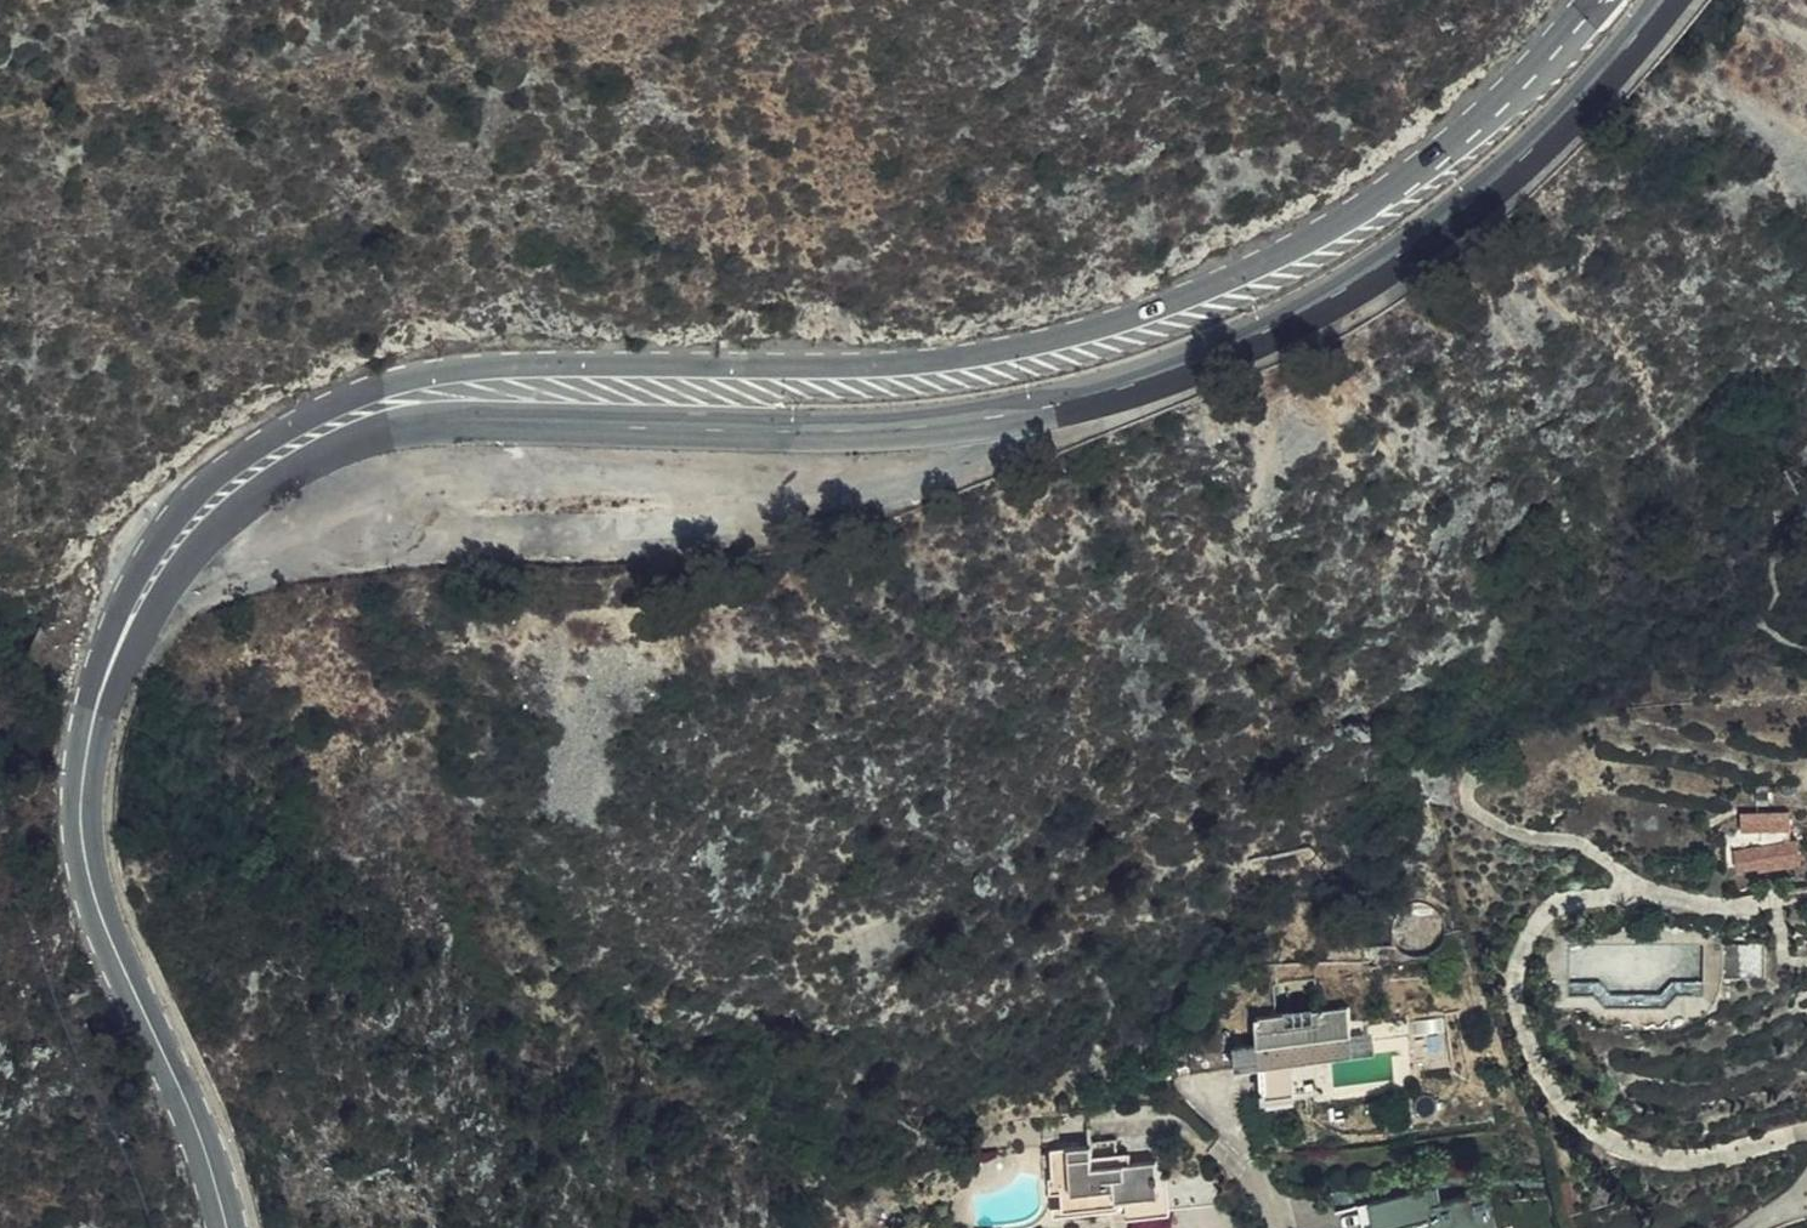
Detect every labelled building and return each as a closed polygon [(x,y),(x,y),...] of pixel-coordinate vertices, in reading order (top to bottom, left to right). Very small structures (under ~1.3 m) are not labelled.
[(1795,829),(1794,813),(1745,816),(1746,832),(1795,829)] [(1805,866),(1802,844),(1739,854),(1741,872),(1763,870),(1763,872),(1805,866)] [(1302,1047),(1375,1040),(1374,1020),(1358,1022),(1355,1005),(1319,1008),(1320,1019),(1297,1021),(1296,1010),(1264,1014),(1272,1095),(1306,1092),(1302,1047)] [(1246,1065),(1242,1032),(1194,1036),(1197,1070),(1246,1065)] [(1099,1177),(1101,1198),(1167,1191),(1164,1157),(1136,1160),(1121,1162),(1120,1151),(1098,1153),(1097,1141),(1063,1145),(1068,1179),(1099,1177)] [(1060,1187),(1068,1187),(1068,1179),(1063,1145),(1056,1146),(1060,1187)] [(1121,1162),(1136,1160),(1135,1150),(1120,1151),(1121,1162)] [(1070,1201),(1101,1198),(1099,1177),(1068,1179),(1068,1187),(1070,1201)] [(1494,1192),(1439,1204),(1435,1189),(1377,1201),(1383,1227),(1382,1227),(1502,1227),(1494,1192)]
